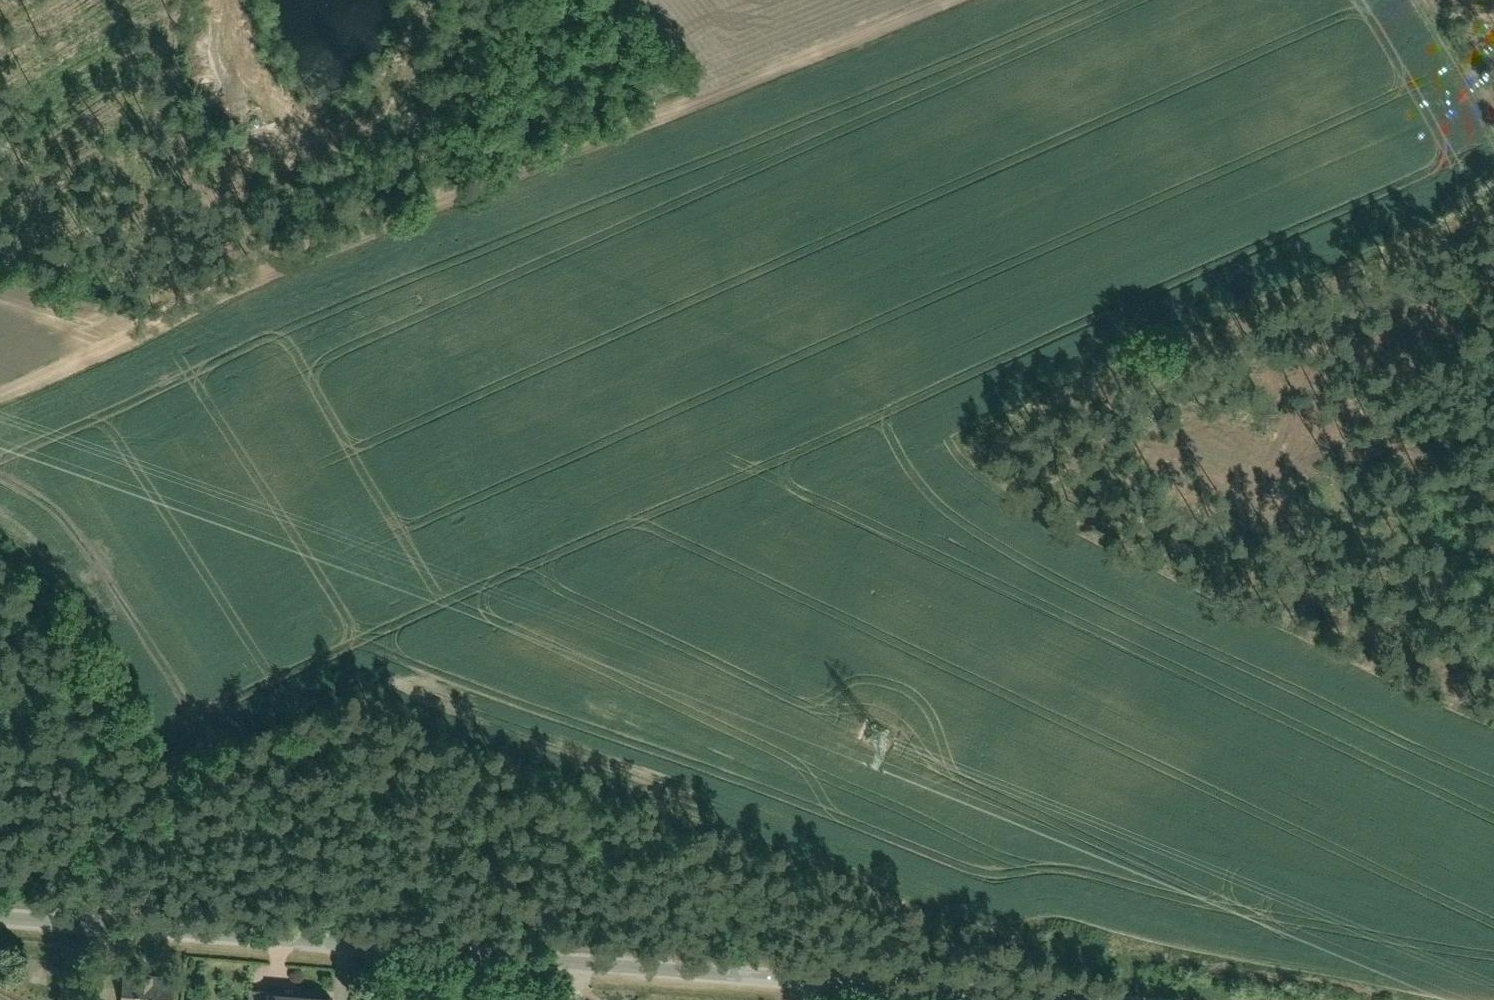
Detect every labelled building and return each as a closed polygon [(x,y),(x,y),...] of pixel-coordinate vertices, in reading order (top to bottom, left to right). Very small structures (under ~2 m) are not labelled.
[(123,963),(121,999),(178,999),(181,967),(123,963)] [(267,980),(266,999),(332,999),(333,985),(267,980)]
